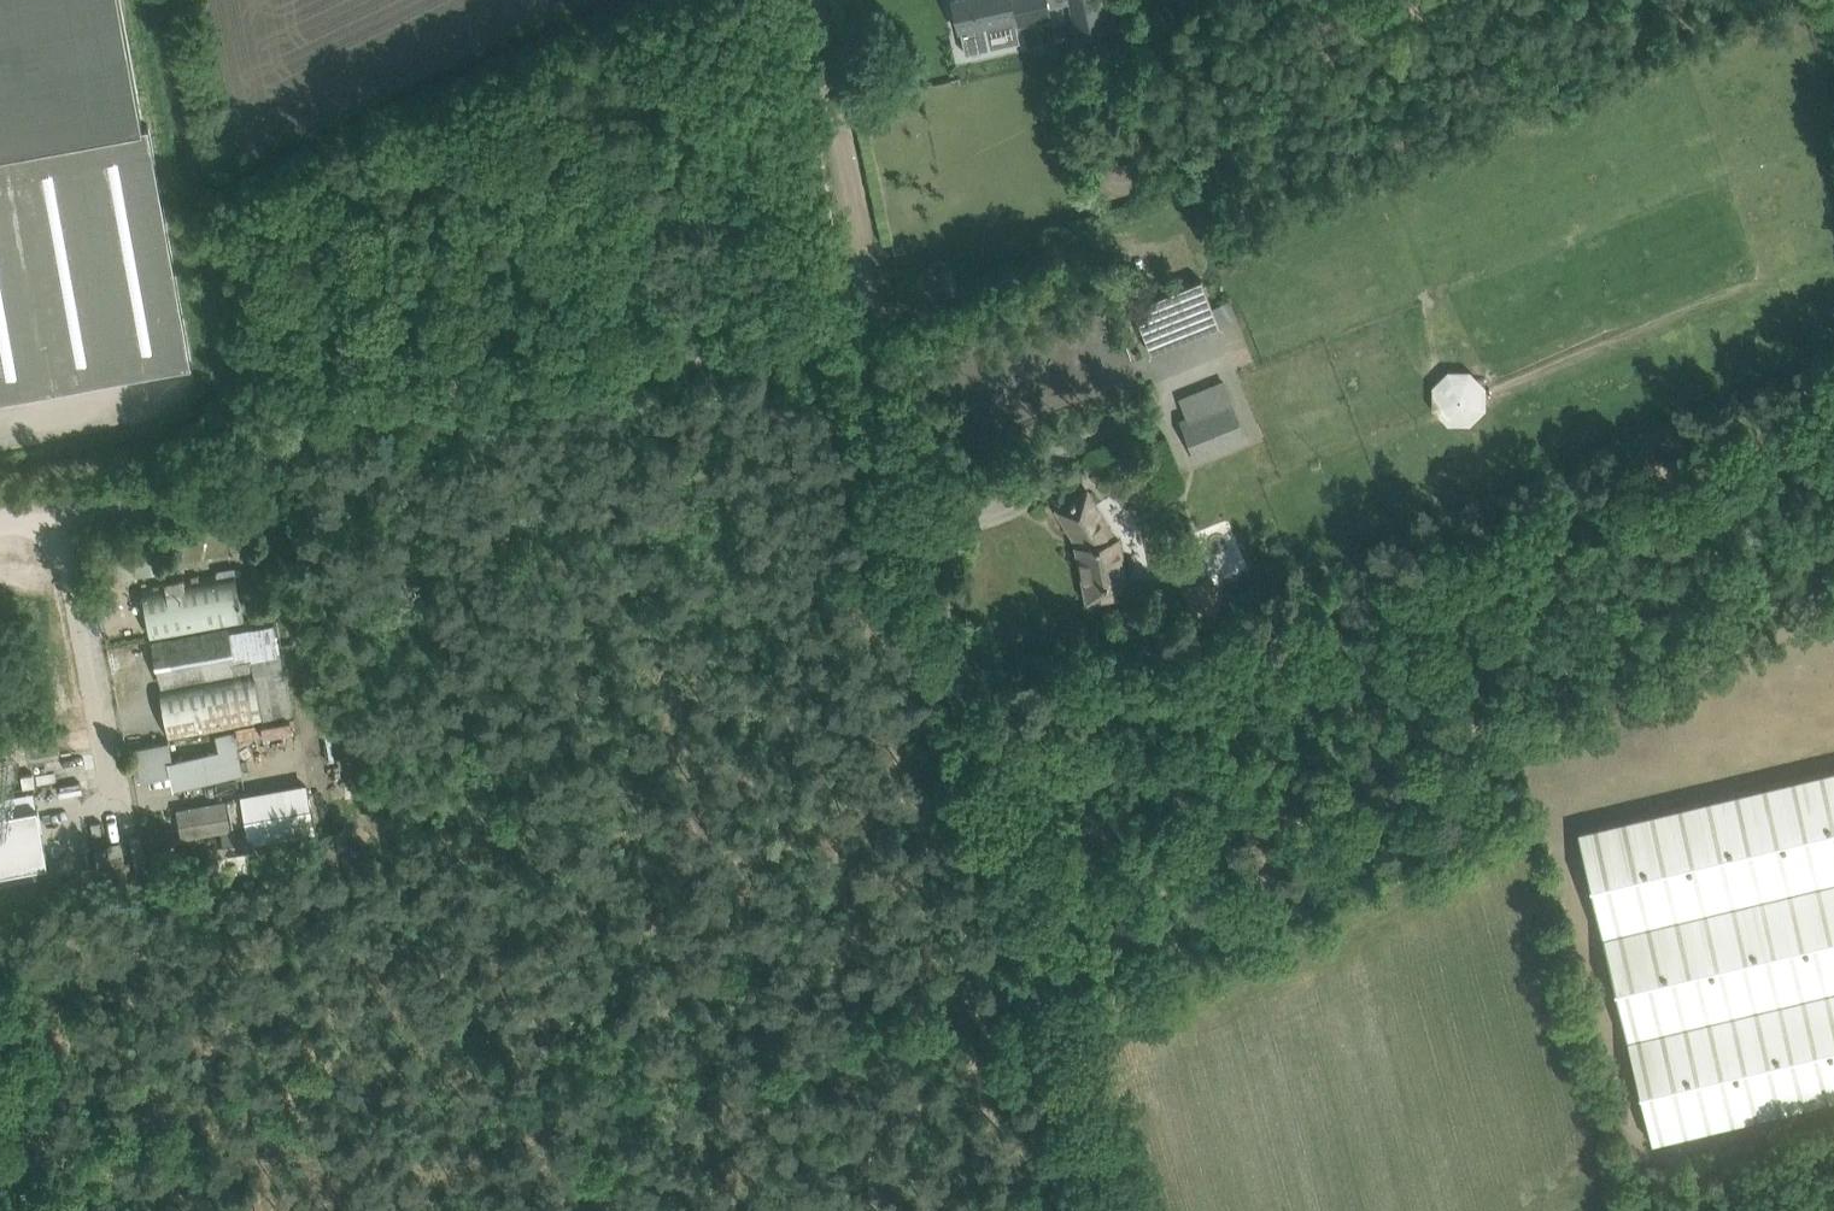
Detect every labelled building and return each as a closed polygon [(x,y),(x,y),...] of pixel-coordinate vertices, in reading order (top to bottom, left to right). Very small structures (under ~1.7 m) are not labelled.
[(192,363),(149,124),(143,125),(121,0),(0,0),(0,398),(192,363)] [(960,29),(986,23),(988,33),(1051,19),(1047,0),(953,0),(960,29)] [(1077,40),(1106,33),(1098,0),(1068,0),(1077,40)] [(1133,304),(1152,352),(1220,325),(1201,278),(1133,304)] [(1486,386),(1470,369),(1448,369),(1431,385),(1431,408),(1447,424),(1470,424),(1486,408),(1486,386)] [(1177,414),(1197,462),(1250,441),(1224,378),(1178,397),(1184,411),(1177,414)] [(1077,539),(1078,544),(1089,600),(1129,593),(1118,537),(1116,537),(1088,491),(1058,508),(1077,539)] [(154,546),(135,550),(139,574),(158,570),(154,546)] [(130,548),(100,553),(105,579),(134,574),(130,548)] [(245,621),(236,570),(142,587),(151,639),(245,621)] [(1180,587),(1192,619),(1225,606),(1213,574),(1180,587)] [(152,641),(160,685),(283,664),(274,622),(230,631),(229,627),(152,641)] [(294,714),(283,665),(160,686),(169,738),(193,733),(294,714)] [(219,752),(197,756),(174,761),(179,786),(241,773),(232,732),(216,736),(219,752)] [(1578,830),(1651,1140),(1833,1096),(1833,769),(1578,830)] [(222,832),(225,848),(313,832),(304,786),(245,797),(250,827),(232,830),(222,832)] [(227,801),(191,807),(197,837),(222,832),(232,830),(227,801)] [(0,812),(0,871),(49,863),(38,805),(0,812)]
